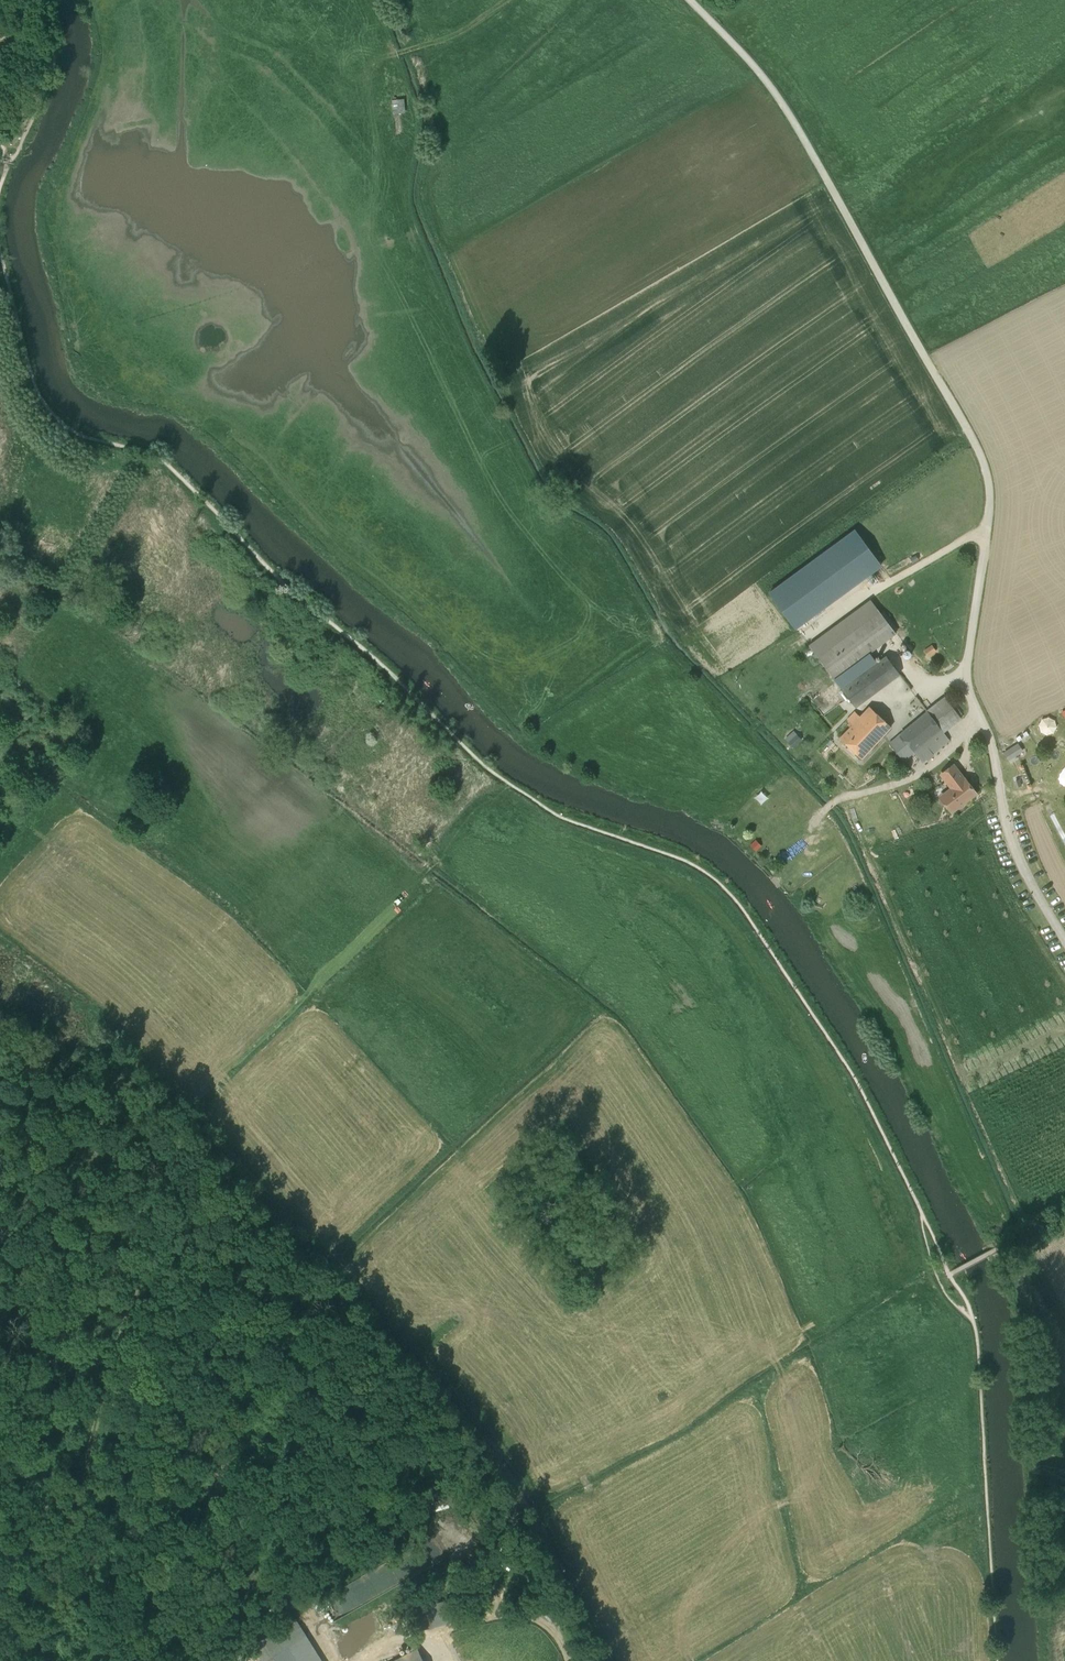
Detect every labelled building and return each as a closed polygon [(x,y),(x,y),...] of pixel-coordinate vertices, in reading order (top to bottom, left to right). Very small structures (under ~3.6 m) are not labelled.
[(13,27),(0,9),(0,15),(3,19),(1,20),(3,21),(4,20),(8,25),(7,26),(8,28),(9,27),(11,28),(13,27)] [(17,31),(13,27),(11,28),(0,37),(0,43),(3,40),(5,43),(8,41),(5,38),(12,33),(13,34),(15,33),(17,31)] [(18,52),(21,56),(32,48),(30,44),(28,46),(17,31),(15,33),(18,38),(17,39),(18,41),(20,40),(24,44),(21,47),(23,49),(18,52)] [(21,56),(18,52),(13,48),(11,50),(15,55),(10,59),(9,57),(12,54),(7,49),(4,51),(1,48),(0,49),(0,54),(1,53),(4,58),(3,59),(4,61),(2,62),(4,64),(3,65),(3,66),(1,67),(0,67),(0,74),(21,56)] [(404,98),(391,99),(392,113),(404,113),(404,98)] [(854,529),(768,592),(795,630),(882,566),(854,529)] [(899,674),(886,656),(877,663),(869,653),(895,633),(870,600),(809,646),(833,679),(842,672),(850,683),(842,689),(855,707),(899,674)] [(960,719),(944,697),(926,711),(927,712),(889,744),(903,761),(913,752),(921,761),(948,740),(942,732),(960,719)] [(854,712),(846,719),(852,725),(839,738),(861,758),(891,727),(869,707),(859,717),(854,712)] [(1019,743),(1003,749),(1006,759),(1022,753),(1019,743)] [(953,765),(941,774),(952,788),(940,797),(951,811),(957,807),(960,807),(962,806),(963,802),(975,793),(964,779),(963,779),(953,765)] [(295,1620),(255,1644),(265,1660),(267,1660),(288,1648),(296,1660),(321,1660),(295,1620)] [(288,1648),(267,1660),(296,1660),(288,1648)] [(395,1660),(424,1660),(418,1649),(395,1660)]
